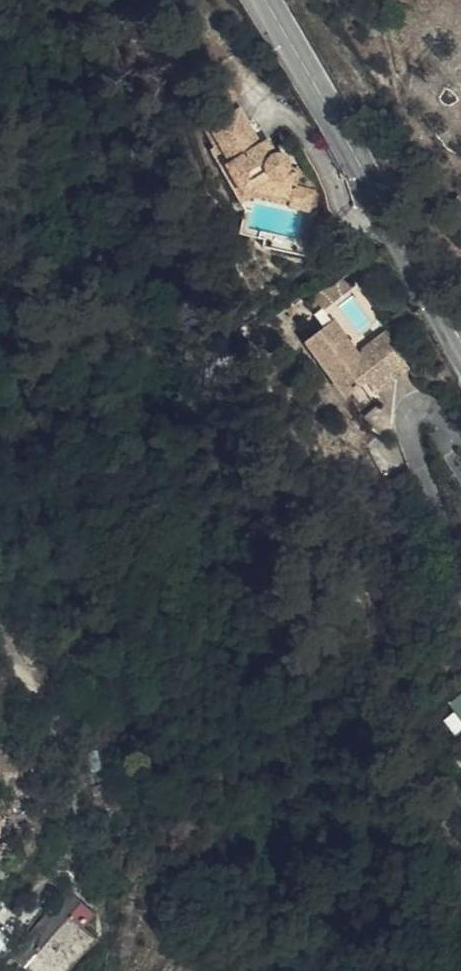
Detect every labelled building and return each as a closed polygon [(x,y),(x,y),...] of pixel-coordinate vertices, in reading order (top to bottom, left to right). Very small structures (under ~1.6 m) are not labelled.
[(257,146),(262,142),(243,107),(237,109),(257,146)] [(273,137),(262,142),(257,146),(237,109),(212,123),(231,159),(230,161),(246,189),(251,186),(294,197),(298,185),(302,170),(288,167),(290,167),(292,165),(293,164),(293,162),(292,160),(291,157),(289,155),(288,155),(286,154),(284,153),(282,152),(281,152),(273,137)] [(319,190),(298,185),(294,197),(251,186),(246,189),(230,161),(231,159),(212,123),(207,126),(247,199),(256,194),(313,210),(319,190)] [(350,178),(345,169),(340,172),(344,181),(350,178)] [(363,353),(359,348),(337,317),(309,337),(349,395),(367,384),(373,393),(395,377),(385,361),(382,364),(376,363),(367,351),(363,353)] [(391,327),(359,348),(363,353),(367,351),(376,363),(382,364),(385,361),(402,350),(391,327)] [(402,350),(385,361),(395,377),(373,393),(376,397),(412,372),(402,350)] [(443,697),(460,720),(460,684),(443,697)] [(435,702),(454,726),(460,721),(460,720),(443,697),(435,702)] [(100,938),(89,927),(99,913),(85,900),(31,962),(41,970),(57,970),(80,946),(86,951),(100,938)]
